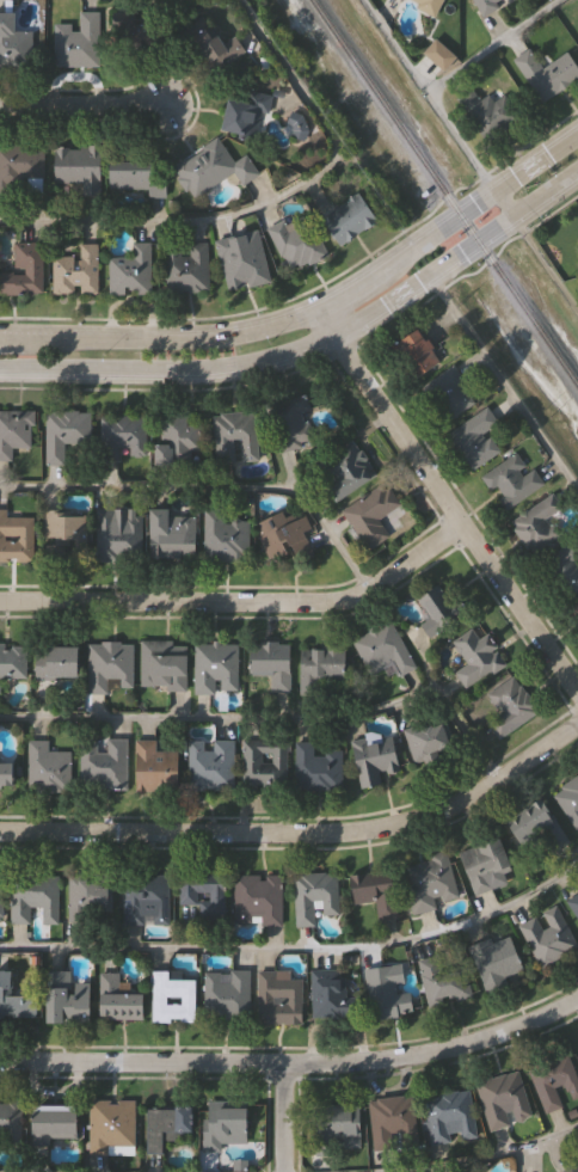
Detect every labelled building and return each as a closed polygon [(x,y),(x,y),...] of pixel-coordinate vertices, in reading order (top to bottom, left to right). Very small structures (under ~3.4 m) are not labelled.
[(433,16),(402,0),(441,0),(433,16)] [(97,12),(97,67),(53,67),(53,26),(78,26),(78,12),(97,12)] [(31,66),(0,67),(0,13),(17,13),(17,32),(30,32),(31,66)] [(142,24),(170,25),(168,50),(116,48),(117,14),(143,14),(142,24)] [(221,43),(233,36),(244,53),(211,74),(182,29),(203,14),(221,43)] [(565,50),(577,70),(577,76),(540,103),(510,60),(527,49),(540,68),(565,50)] [(518,117),(482,141),(455,98),(469,87),(478,100),(487,94),(492,102),(503,94),(518,117)] [(264,117),(257,115),(251,137),(219,130),(227,98),(244,102),(246,92),(269,97),(264,117)] [(245,153),(258,173),(240,185),(232,172),(191,198),(171,167),(216,137),(232,161),(245,153)] [(53,147),(67,147),(67,148),(78,148),(78,145),(98,145),(98,196),(53,196),(53,147)] [(42,195),(0,195),(0,146),(42,146),(42,195)] [(144,190),(106,190),(106,161),(162,161),(162,197),(144,197),(144,190)] [(319,219),(356,194),(375,221),(338,246),(319,219)] [(287,272),(264,228),(281,220),(283,226),(306,215),(325,253),(287,272)] [(254,229),(268,281),(225,293),(211,241),(254,229)] [(43,294),(0,294),(0,272),(13,272),(13,244),(43,244),(43,294)] [(150,244),(152,294),(109,294),(109,257),(134,257),(134,244),(150,244)] [(208,290),(166,293),(164,246),(205,244),(208,290)] [(97,295),(50,295),(50,257),(76,257),(76,245),(97,245),(97,295)] [(438,362),(414,379),(392,345),(417,329),(438,362)] [(419,387),(451,367),(475,403),(443,423),(419,387)] [(279,454),(266,405),(305,394),(318,443),(279,454)] [(494,424),(484,431),(499,453),(471,473),(444,435),(484,407),(494,424)] [(13,461),(0,461),(0,411),(33,411),(33,449),(13,449),(13,461)] [(91,413),(91,446),(66,446),(66,466),(45,466),(45,412),(91,413)] [(215,464),(213,415),(257,412),(258,462),(215,464)] [(189,413),(189,422),(201,421),(201,465),(158,465),(158,413),(189,413)] [(146,455),(105,455),(105,417),(146,417),(146,455)] [(350,441),(373,475),(332,502),(309,467),(350,441)] [(479,477),(514,453),(524,468),(529,465),(542,484),(502,511),(479,477)] [(338,513),(380,484),(396,507),(376,521),(387,538),(365,553),(338,513)] [(530,557),(506,522),(549,493),(559,508),(548,515),(562,534),(530,557)] [(253,528),(300,509),(312,536),(305,539),(310,552),(295,559),(291,551),(268,562),(253,528)] [(31,563),(0,563),(0,510),(6,510),(6,517),(31,517),(31,563)] [(141,510),(141,562),(96,562),(96,510),(141,510)] [(148,510),(193,510),(193,557),(148,557),(148,510)] [(226,522),(250,522),(250,563),(203,563),(203,511),(226,511),(226,522)] [(86,564),(42,563),(42,513),(86,513),(86,564)] [(577,540),(577,542),(577,592),(570,597),(546,562),(577,540)] [(429,637),(419,624),(426,619),(414,601),(436,587),(449,606),(459,599),(468,612),(429,637)] [(351,643),(388,621),(414,668),(398,677),(392,665),(370,677),(351,643)] [(465,664),(449,642),(468,628),(475,639),(485,633),(505,663),(463,691),(451,673),(465,664)] [(170,642),(170,646),(184,646),(184,693),(165,693),(165,687),(139,687),(139,642),(170,642)] [(297,693),(296,645),(342,644),(343,679),(322,680),(324,692),(297,693)] [(85,645),(130,645),(130,688),(116,688),(116,682),(105,682),(105,694),(85,694),(85,645)] [(235,645),(235,694),(192,694),(192,645),(235,645)] [(266,693),(266,676),(247,676),(248,645),(288,645),(287,693),(266,693)] [(24,679),(0,678),(0,646),(24,646),(24,679)] [(74,680),(32,680),(32,649),(74,649),(74,680)] [(485,695),(511,676),(537,712),(497,741),(485,724),(499,716),(485,695)] [(400,730),(442,716),(454,750),(413,766),(400,730)] [(358,790),(348,743),(389,735),(398,768),(377,772),(380,785),(358,790)] [(124,791),(78,791),(79,742),(96,742),(96,753),(105,753),(105,740),(125,740),(124,791)] [(134,740),(153,740),(153,751),(176,751),(176,792),(134,792),(134,740)] [(47,741),(47,753),(69,753),(69,793),(26,793),(26,741),(47,741)] [(186,742),(232,741),(232,789),(186,790),(186,742)] [(240,742),(284,742),(285,792),(260,793),(260,789),(241,789),(240,742)] [(294,742),(310,742),(312,750),(312,756),(322,756),(322,750),(340,749),(340,790),(294,790),(294,742)] [(10,786),(0,786),(0,765),(10,765),(10,786)] [(558,787),(577,773),(577,835),(551,797),(560,791),(558,787)] [(504,822),(537,800),(561,837),(527,858),(504,822)] [(496,839),(509,871),(502,875),(505,884),(472,897),(455,855),(496,839)] [(411,916),(398,867),(429,860),(428,854),(444,851),(456,897),(441,901),(439,896),(431,898),(435,909),(411,916)] [(388,870),(395,919),(375,921),(373,902),(351,904),(348,876),(388,870)] [(294,928),(291,876),(336,873),(337,915),(314,916),(314,928),(294,928)] [(223,876),(223,921),(199,921),(199,908),(180,908),(180,876),(223,876)] [(10,925),(10,877),(56,878),(55,925),(39,925),(39,908),(30,908),(29,925),(10,925)] [(122,926),(122,877),(168,877),(168,925),(122,926)] [(232,878),(279,877),(281,926),(233,926),(232,878)] [(67,878),(109,878),(109,922),(67,922),(67,878)] [(564,901),(577,890),(577,922),(564,901)] [(539,969),(516,926),(533,916),(540,931),(548,926),(541,913),(554,906),(577,949),(539,969)] [(484,993),(466,947),(487,938),(490,943),(508,935),(521,970),(503,977),(505,983),(484,993)] [(413,962),(456,950),(469,998),(425,1008),(413,962)] [(362,970),(399,964),(402,983),(393,984),(394,994),(407,993),(411,1014),(370,1021),(362,970)] [(308,971),(351,969),(352,1019),(310,1020),(308,971)] [(33,1019),(0,1019),(0,971),(10,971),(10,995),(33,995),(33,1019)] [(247,971),(247,1018),(202,1018),(202,971),(247,971)] [(301,1024),(256,1024),(256,971),(290,971),(290,978),(301,978),(301,1024)] [(43,1024),(43,972),(66,972),(66,983),(87,983),(87,1024),(43,1024)] [(140,1021),(97,1020),(97,974),(117,974),(116,994),(141,994),(140,1021)] [(193,981),(193,1024),(152,1024),(152,974),(178,974),(178,981),(193,981)] [(528,1072),(545,1115),(566,1106),(565,1105),(577,1100),(577,1079),(568,1055),(528,1072)] [(490,1129),(478,1080),(522,1069),(533,1115),(514,1119),(515,1123),(490,1129)] [(457,1140),(433,1142),(428,1094),(472,1088),(476,1136),(457,1137),(457,1140)] [(414,1093),(418,1135),(395,1137),(395,1146),(375,1148),(370,1098),(414,1093)] [(110,1149),(110,1145),(91,1145),(91,1099),(136,1099),(136,1149),(110,1149)] [(248,1141),(223,1140),(223,1149),(204,1149),(207,1099),(250,1100),(248,1141)] [(21,1147),(0,1147),(0,1100),(21,1100),(21,1147)] [(362,1103),(362,1148),(313,1148),(313,1103),(362,1103)] [(80,1104),(80,1136),(35,1136),(35,1104),(80,1104)] [(166,1152),(149,1153),(148,1106),(193,1105),(195,1139),(166,1140),(166,1152)] [(574,1156),(577,1159),(577,1171),(562,1171),(574,1156)]
